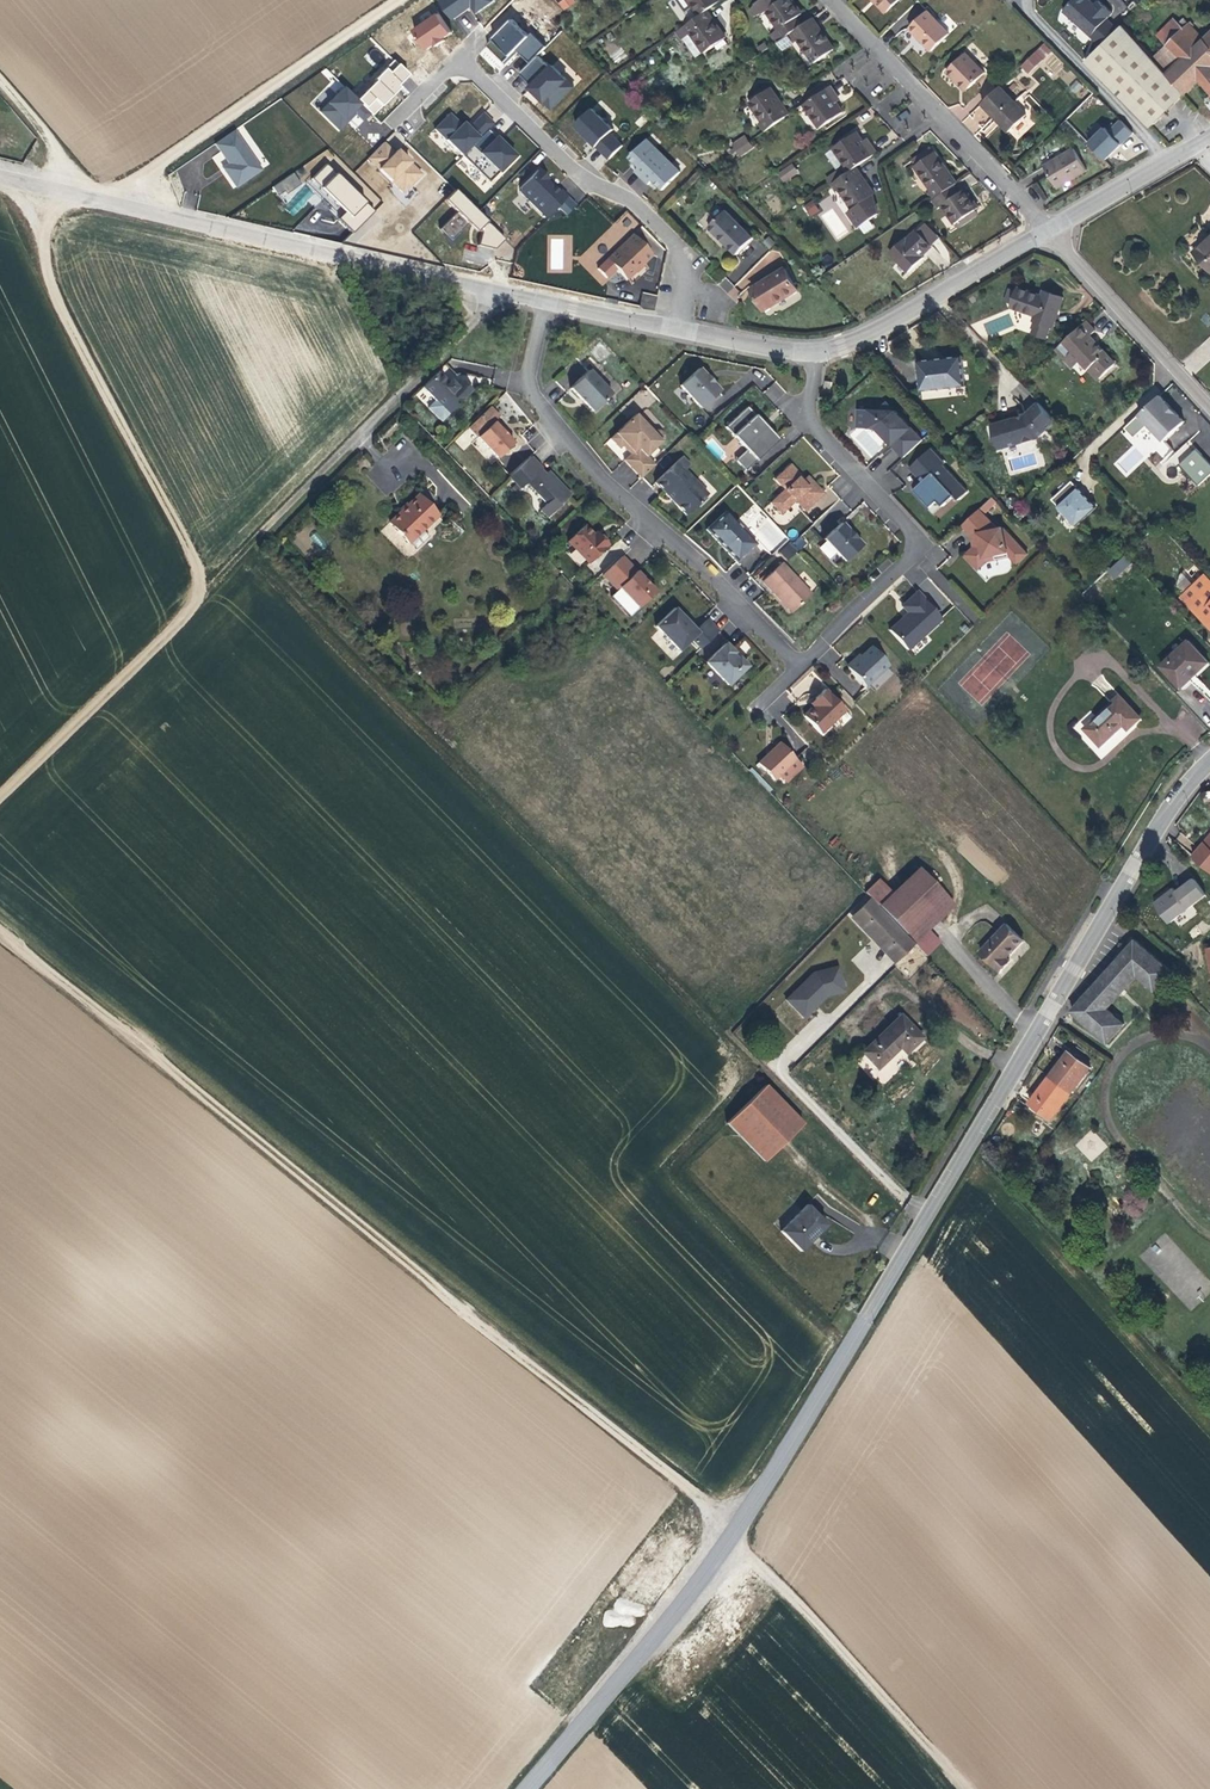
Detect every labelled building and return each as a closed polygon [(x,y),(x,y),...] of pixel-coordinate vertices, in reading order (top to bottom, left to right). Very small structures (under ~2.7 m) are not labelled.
[(494,0),(447,0),(444,2),(455,18),(475,6),(480,12),(495,1),(494,0)] [(557,2),(563,10),(576,2),(574,0),(560,0),(557,2)] [(723,0),(689,0),(700,16),(708,10),(723,0)] [(803,14),(793,0),(759,0),(755,3),(756,5),(750,10),(752,14),(760,12),(761,14),(766,10),(779,29),(770,35),(776,43),(777,42),(789,35),(803,25),(798,18),(803,14)] [(886,12),(888,10),(878,0),(874,0),(886,12)] [(888,10),(899,0),(878,0),(888,10)] [(1118,13),(1125,7),(1119,0),(1107,0),(1118,13)] [(1071,37),(1084,49),(1110,20),(1097,7),(1071,37)] [(927,9),(909,27),(931,49),(949,32),(927,9)] [(708,10),(700,16),(675,33),(680,41),(682,39),(691,33),(704,51),(705,53),(715,45),(725,38),(727,37),(708,10)] [(406,36),(419,55),(437,43),(440,48),(447,44),(444,39),(453,33),(441,15),(435,19),(430,12),(421,17),(425,24),(406,36)] [(1209,70),(1209,33),(1206,37),(1190,21),(1189,22),(1185,18),(1182,21),(1176,16),(1157,33),(1167,45),(1153,57),(1185,93),(1200,79),(1209,90),(1209,70)] [(835,49),(813,18),(803,25),(789,35),(794,41),(795,43),(797,41),(814,64),(835,49)] [(514,21),(490,45),(507,63),(522,49),(533,61),(547,47),(534,34),(530,36),(514,21)] [(1153,57),(1123,24),(1085,62),(1150,128),(1185,93),(1153,57)] [(695,57),(704,51),(691,33),(682,39),(695,57)] [(789,35),(777,42),(782,49),(794,41),(789,35)] [(725,38),(715,45),(719,50),(729,43),(725,38)] [(1045,42),(1036,51),(1043,58),(1052,49),(1045,42)] [(761,54),(769,48),(765,43),(757,48),(761,54)] [(1043,58),(1036,51),(1022,64),(1029,72),(1043,58)] [(962,79),(970,88),(985,73),(965,53),(947,71),(959,83),(962,79)] [(396,59),(357,98),(373,114),(412,76),(396,59)] [(331,82),(310,103),(318,111),(343,85),(325,68),(320,72),(331,82)] [(970,88),(962,79),(959,83),(967,91),(970,88)] [(1076,80),(1069,87),(1076,94),(1083,86),(1076,80)] [(1028,114),(1000,85),(982,103),(1009,132),(1028,114)] [(841,100),(831,86),(804,105),(820,129),(844,113),(837,103),(841,100)] [(765,132),(791,114),(772,87),(749,102),(763,122),(760,124),(765,132)] [(368,114),(344,88),(319,113),(337,131),(354,114),(362,120),(368,114)] [(693,102),(686,107),(689,111),(696,106),(693,102)] [(665,119),(674,113),(671,107),(662,114),(665,119)] [(612,130),(593,110),(578,125),(610,158),(621,145),(609,134),(612,130)] [(449,115),(437,129),(464,155),(493,124),(483,115),(467,132),(449,115)] [(1116,115),(1085,144),(1102,162),(1133,133),(1116,115)] [(464,155),(461,158),(488,183),(513,156),(502,147),(499,150),(493,144),(498,139),(487,129),(464,155)] [(237,130),(216,144),(229,164),(224,168),(237,188),(264,170),(237,130)] [(832,148),(848,172),(855,167),(856,166),(878,151),(872,142),(868,146),(857,130),(832,148)] [(657,193),(680,171),(646,137),(623,159),(657,193)] [(382,143),(367,158),(401,194),(422,174),(399,150),(393,155),(382,143)] [(724,159),(737,151),(732,144),(720,153),(724,159)] [(915,166),(936,152),(932,146),(911,160),(915,166)] [(1046,164),(1059,188),(1089,170),(1075,147),(1046,164)] [(740,156),(737,151),(724,159),(728,164),(740,156)] [(928,192),(933,200),(954,185),(958,183),(936,152),(915,166),(931,190),(928,192)] [(343,215),(340,218),(353,232),(376,210),(328,162),(309,181),(343,215)] [(785,182),(796,174),(792,169),(794,167),(792,165),(779,173),(785,182)] [(541,166),(518,188),(547,220),(560,208),(567,215),(577,205),(541,166)] [(873,194),(855,167),(848,172),(841,177),(830,184),(835,192),(839,190),(852,209),(848,212),(859,228),(878,214),(873,194)] [(459,249),(459,211),(479,230),(489,220),(459,191),(458,171),(444,171),(444,180),(455,190),(444,201),(456,212),(439,229),(459,249)] [(830,184),(841,177),(837,171),(825,180),(829,185),(830,184)] [(296,174),(273,185),(278,196),(301,184),(296,174)] [(960,193),(954,185),(933,200),(939,208),(942,206),(954,224),(979,208),(966,189),(960,193)] [(818,210),(812,202),(805,207),(811,215),(818,210)] [(753,238),(725,210),(708,227),(736,254),(753,238)] [(491,224),(479,237),(494,250),(506,237),(491,224)] [(933,246),(918,230),(909,238),(907,236),(889,253),(908,273),(925,256),(923,254),(933,246)] [(550,272),(572,271),(571,235),(549,236),(550,272)] [(1194,250),(1209,267),(1209,235),(1194,250)] [(652,256),(633,236),(607,261),(627,281),(652,256)] [(795,289),(783,268),(759,283),(761,286),(751,292),(761,309),(795,289)] [(724,278),(718,286),(736,299),(742,291),(724,278)] [(1042,294),(1018,286),(1017,291),(1013,301),(1011,306),(1034,315),(1033,320),(1035,320),(1031,333),(1047,337),(1051,326),(1053,327),(1064,296),(1043,290),(1043,292),(1042,294)] [(1017,291),(1009,288),(1006,299),(1013,301),(1017,291)] [(639,306),(654,310),(658,295),(643,292),(639,306)] [(1093,331),(1084,321),(1062,342),(1071,352),(1064,358),(1073,368),(1080,361),(1097,379),(1114,363),(1088,336),(1093,331)] [(1062,342),(1055,349),(1064,358),(1071,352),(1062,342)] [(921,392),(966,386),(962,357),(943,359),(943,360),(937,361),(937,360),(918,362),(921,392)] [(445,364),(436,372),(447,383),(450,380),(456,386),(461,380),(459,378),(445,364)] [(698,369),(679,386),(694,402),(700,409),(719,392),(712,385),(713,384),(710,381),(705,376),(704,377),(698,369)] [(611,395),(588,371),(569,389),(582,401),(592,412),(611,395)] [(448,414),(471,390),(461,380),(456,386),(450,380),(447,383),(436,372),(421,388),(434,401),(427,408),(440,422),(448,414)] [(1159,395),(1138,415),(1164,441),(1184,422),(1159,395)] [(895,411),(887,402),(878,411),(895,411)] [(991,426),(995,439),(1001,437),(1004,449),(1037,439),(1056,422),(1038,403),(1024,416),(1023,417),(1024,420),(1019,421),(1018,418),(991,426)] [(486,410),(496,420),(499,417),(489,407),(486,410)] [(762,424),(746,407),(724,428),(745,450),(755,462),(777,440),(768,431),(766,433),(760,426),(762,424)] [(497,459),(513,444),(504,435),(493,422),(496,420),(486,410),(470,425),(479,434),(476,437),(477,438),(497,459)] [(922,441),(895,411),(878,411),(859,410),(858,427),(867,428),(879,429),(885,435),(884,436),(904,458),(922,441)] [(623,460),(640,479),(654,466),(645,457),(663,440),(663,435),(659,431),(656,431),(655,431),(652,433),(635,415),(609,439),(618,449),(621,446),(623,444),(631,452),(629,455),(623,460)] [(479,434),(470,425),(467,428),(476,437),(479,434)] [(1001,437),(995,439),(998,451),(1004,449),(1001,437)] [(623,444),(621,446),(624,450),(629,455),(631,452),(623,444)] [(931,449),(913,466),(926,480),(923,483),(912,493),(929,510),(938,502),(943,507),(954,496),(958,501),(967,493),(942,466),(944,464),(931,449)] [(1178,464),(1189,476),(1185,479),(1195,490),(1207,479),(1206,477),(1209,473),(1209,465),(1195,449),(1178,464)] [(755,462),(745,450),(734,460),(745,472),(755,462)] [(529,457),(509,477),(520,489),(526,482),(546,504),(539,510),(547,518),(570,496),(547,472),(543,476),(541,474),(538,471),(540,469),(529,457)] [(688,466),(680,457),(653,483),(669,500),(685,516),(706,495),(683,471),(688,466)] [(822,494),(812,483),(809,486),(803,480),(789,465),(774,480),(784,490),(770,504),(780,514),(795,501),(801,508),(809,500),(812,504),(822,494)] [(926,480),(913,466),(909,469),(916,477),(923,483),(926,480)] [(810,481),(806,477),(803,480),(809,486),(812,483),(810,481)] [(1094,508),(1071,483),(1052,500),(1074,525),(1094,508)] [(435,516),(416,496),(387,524),(407,544),(435,516)] [(804,511),(812,504),(809,500),(801,508),(804,511)] [(938,502),(929,510),(934,516),(943,507),(938,502)] [(986,517),(979,510),(964,524),(973,534),(976,546),(974,547),(965,555),(975,566),(983,558),(994,556),(995,560),(1009,557),(1016,565),(1027,555),(1003,528),(997,529),(986,517)] [(752,542),(724,512),(705,530),(719,546),(735,563),(745,554),(742,551),(752,542)] [(787,540),(762,513),(747,527),(773,554),(787,540)] [(844,562),(861,546),(855,539),(856,539),(850,533),(847,530),(841,524),(823,540),(825,542),(835,553),(844,562)] [(973,534),(964,524),(962,526),(971,536),(972,541),(974,547),(976,546),(973,534)] [(593,536),(584,526),(567,542),(587,564),(607,545),(598,536),(595,539),(593,536)] [(311,536),(321,549),(327,545),(317,532),(311,536)] [(804,544),(799,539),(793,545),(797,550),(804,544)] [(755,545),(752,542),(742,551),(745,554),(755,545)] [(835,553),(825,542),(817,549),(827,560),(835,553)] [(794,552),(787,545),(779,554),(786,561),(794,552)] [(1114,579),(1131,563),(1123,555),(1106,571),(1114,579)] [(983,558),(975,566),(978,569),(986,562),(995,560),(994,556),(983,558)] [(622,557),(619,559),(633,574),(635,572),(622,557)] [(648,585),(642,578),(635,572),(633,574),(619,559),(604,574),(610,580),(608,581),(616,590),(618,588),(638,609),(655,592),(648,585)] [(810,595),(780,563),(761,582),(780,602),(781,600),(785,604),(785,607),(790,613),(810,595)] [(1204,573),(1179,596),(1209,630),(1209,579),(1204,573)] [(642,578),(648,585),(650,583),(648,580),(644,576),(642,578)] [(941,620),(915,593),(900,607),(907,614),(908,615),(904,619),(903,618),(890,633),(909,652),(941,620)] [(700,649),(718,632),(706,620),(695,631),(688,624),(673,609),(660,622),(684,646),(691,640),(700,649)] [(1179,687),(1206,663),(1187,640),(1159,665),(1179,687)] [(733,653),(725,644),(705,663),(727,686),(746,667),(738,658),(736,660),(733,657),(731,655),(733,653)] [(864,688),(888,666),(870,647),(859,657),(856,661),(852,661),(848,664),(848,668),(847,669),(864,688)] [(819,734),(844,711),(824,690),(814,699),(818,703),(813,707),(803,717),(819,734)] [(1126,730),(1139,717),(1118,695),(1082,727),(1099,746),(1121,725),(1126,730)] [(778,777),(795,760),(779,743),(767,754),(756,764),(773,781),(778,777)] [(795,760),(778,777),(784,783),(801,767),(795,760)] [(1208,842),(1205,840),(1193,856),(1209,870),(1209,840),(1208,842)] [(916,867),(875,906),(912,944),(915,947),(929,933),(925,929),(951,905),(916,867)] [(1182,886),(1195,877),(1194,875),(1176,888),(1180,892),(1185,889),(1182,886)] [(1187,908),(1207,893),(1195,877),(1182,886),(1185,889),(1180,892),(1176,888),(1174,885),(1154,900),(1170,921),(1181,912),(1179,910),(1185,905),(1187,908)] [(889,892),(877,879),(863,892),(875,905),(889,892)] [(875,906),(868,897),(851,913),(895,960),(912,944),(875,906)] [(1022,946),(1006,929),(978,956),(997,976),(1008,966),(1004,962),(1022,946)] [(929,933),(915,947),(924,956),(937,942),(929,933)] [(1071,1007),(1107,1041),(1124,1023),(1107,1007),(1138,974),(1154,989),(1172,970),(1137,938),(1071,1007)] [(811,973),(784,1000),(803,1019),(825,997),(844,993),(836,967),(811,973)] [(921,1039),(899,1016),(861,1053),(876,1070),(898,1049),(905,1055),(921,1039)] [(1067,1048),(1048,1076),(1071,1091),(1090,1063),(1067,1048)] [(1071,1091),(1048,1076),(1030,1101),(1052,1118),(1071,1091)] [(803,1123),(764,1084),(725,1123),(764,1162),(803,1123)] [(814,1213),(806,1205),(804,1207),(812,1215),(814,1213)] [(804,1207),(800,1210),(780,1231),(800,1252),(827,1225),(814,1213),(812,1215),(804,1207)]
